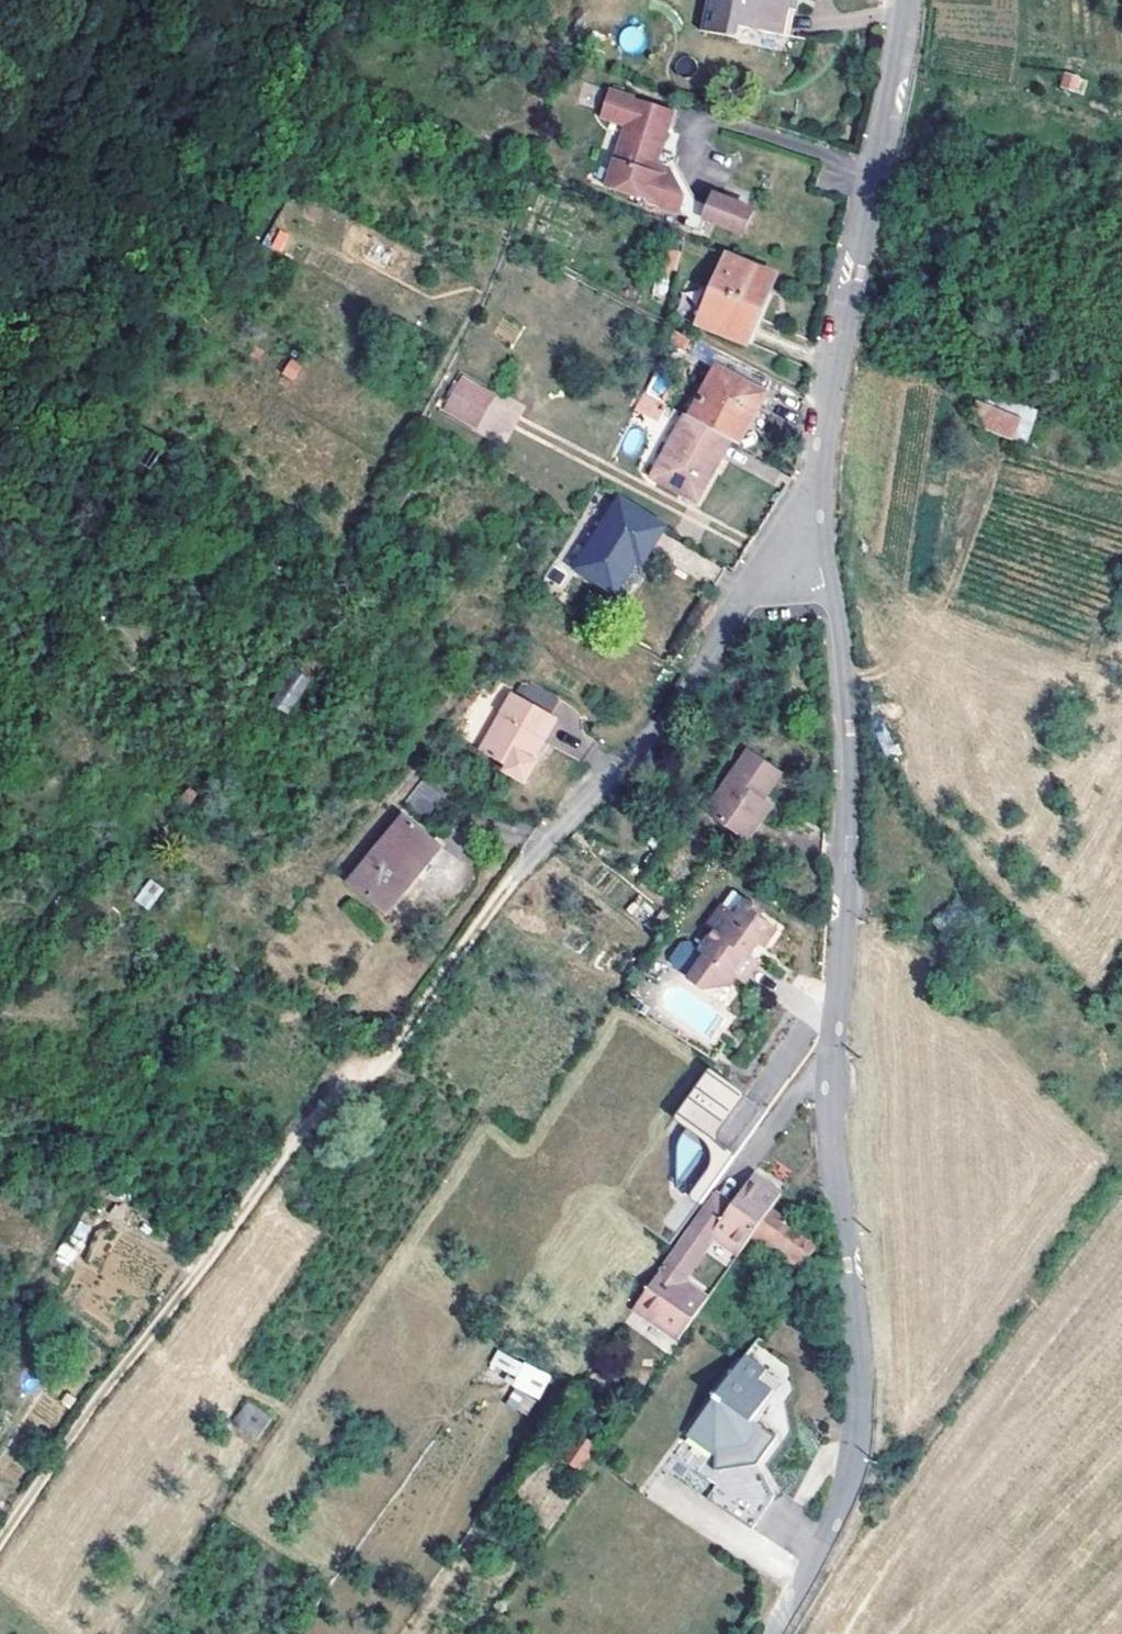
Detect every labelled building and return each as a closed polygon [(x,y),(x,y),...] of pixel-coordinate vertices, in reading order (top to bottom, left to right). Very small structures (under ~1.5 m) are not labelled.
[(710,36),(744,43),(747,33),(782,39),(787,12),(794,13),(797,0),(717,0),(710,36)] [(787,12),(782,39),(789,40),(794,13),(787,12)] [(618,47),(637,53),(644,31),(625,25),(618,47)] [(1076,91),(1080,79),(1066,75),(1062,87),(1076,91)] [(680,113),(615,91),(606,117),(632,126),(611,189),(649,202),(651,205),(683,216),(689,201),(689,199),(677,174),(681,160),(666,155),(680,113)] [(282,136),(276,148),(285,152),(291,140),(282,136)] [(713,211),(698,205),(691,220),(688,228),(704,235),(709,221),(747,236),(757,213),(718,198),(713,211)] [(698,205),(689,201),(683,216),(691,220),(698,205)] [(375,238),(364,259),(418,289),(429,268),(375,238)] [(780,280),(733,260),(705,327),(751,346),(780,280)] [(735,441),(742,445),(775,385),(732,363),(698,420),(735,441)] [(499,399),(468,382),(451,413),(482,429),(499,399)] [(649,392),(639,410),(655,420),(665,401),(649,392)] [(1012,441),(1020,421),(978,405),(970,426),(1012,441)] [(698,420),(692,417),(658,476),(699,502),(735,441),(698,420)] [(668,528),(623,501),(580,568),(618,592),(638,561),(645,565),(668,528)] [(274,722),(286,731),(332,667),(313,654),(277,706),(282,709),(274,722)] [(553,722),(510,701),(479,761),(506,776),(505,779),(525,789),(535,771),(526,766),(529,759),(533,761),(553,722)] [(784,782),(751,759),(709,821),(751,850),(767,826),(758,821),(766,809),(784,782)] [(427,783),(407,807),(426,822),(445,798),(427,783)] [(211,793),(198,785),(181,809),(193,818),(211,793)] [(774,815),(766,809),(758,821),(767,826),(774,815)] [(441,851),(405,822),(350,891),(386,920),(441,851)] [(148,879),(134,901),(149,910),(163,889),(148,879)] [(972,915),(959,896),(929,917),(943,936),(972,915)] [(747,915),(763,927),(767,922),(751,909),(747,915)] [(764,973),(760,970),(754,966),(763,952),(769,956),(781,939),(763,927),(747,915),(740,924),(727,916),(713,938),(718,942),(705,961),(710,964),(740,986),(750,992),(764,973)] [(754,966),(760,970),(769,956),(763,952),(754,966)] [(740,986),(710,964),(695,988),(710,998),(734,994),(740,986)] [(734,1088),(712,1072),(679,1116),(693,1126),(683,1140),(680,1146),(679,1188),(703,1206),(727,1173),(770,1115),(734,1088)] [(717,1238),(719,1239),(743,1257),(756,1238),(774,1211),(780,1203),(769,1195),(774,1187),(759,1177),(738,1208),(717,1238)] [(769,1195),(780,1203),(785,1195),(774,1187),(769,1195)] [(719,1195),(668,1270),(688,1283),(719,1239),(717,1238),(738,1208),(733,1205),(719,1195)] [(823,1245),(774,1211),(756,1238),(796,1267),(793,1272),(800,1277),(823,1245)] [(667,1312),(657,1326),(684,1344),(713,1301),(688,1283),(668,1270),(648,1298),(667,1312)] [(667,1312),(648,1298),(638,1313),(657,1326),(667,1312)] [(510,1320),(501,1313),(493,1325),(503,1332),(510,1320)] [(532,1370),(508,1355),(502,1367),(527,1380),(532,1370)] [(767,1373),(749,1360),(693,1438),(716,1457),(720,1486),(712,1500),(751,1523),(771,1490),(760,1469),(779,1440),(760,1428),(754,1424),(773,1395),(760,1385),(768,1375),(767,1373)] [(511,1390),(505,1405),(527,1415),(534,1399),(511,1390)] [(277,1431),(252,1413),(239,1431),(264,1449),(277,1431)]
